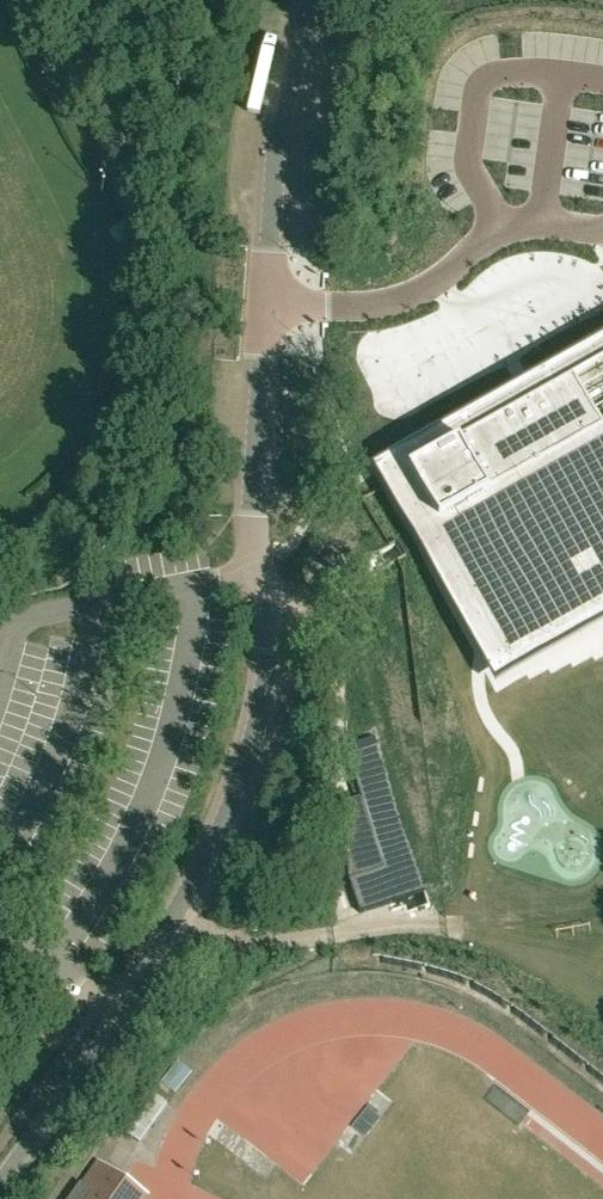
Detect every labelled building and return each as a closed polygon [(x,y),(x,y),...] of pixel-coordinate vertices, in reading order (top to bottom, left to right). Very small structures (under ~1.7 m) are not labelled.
[(399,474),(511,668),(602,615),(602,357),(399,474)] [(338,553),(325,560),(331,571),(344,564),(338,553)] [(379,741),(377,741),(350,750),(347,751),(360,793),(368,818),(344,825),(348,877),(360,913),(389,904),(425,892),(426,892),(425,888),(379,741)] [(434,779),(434,763),(405,763),(405,779),(434,779)] [(23,1003),(30,993),(20,986),(13,995),(23,1003)] [(155,1095),(127,1134),(139,1143),(167,1103),(155,1095)] [(356,1096),(343,1118),(358,1127),(371,1106),(356,1096)] [(262,1169),(272,1156),(247,1139),(238,1152),(262,1169)] [(139,1189),(99,1161),(83,1184),(80,1182),(68,1198),(132,1198),(139,1189)]
